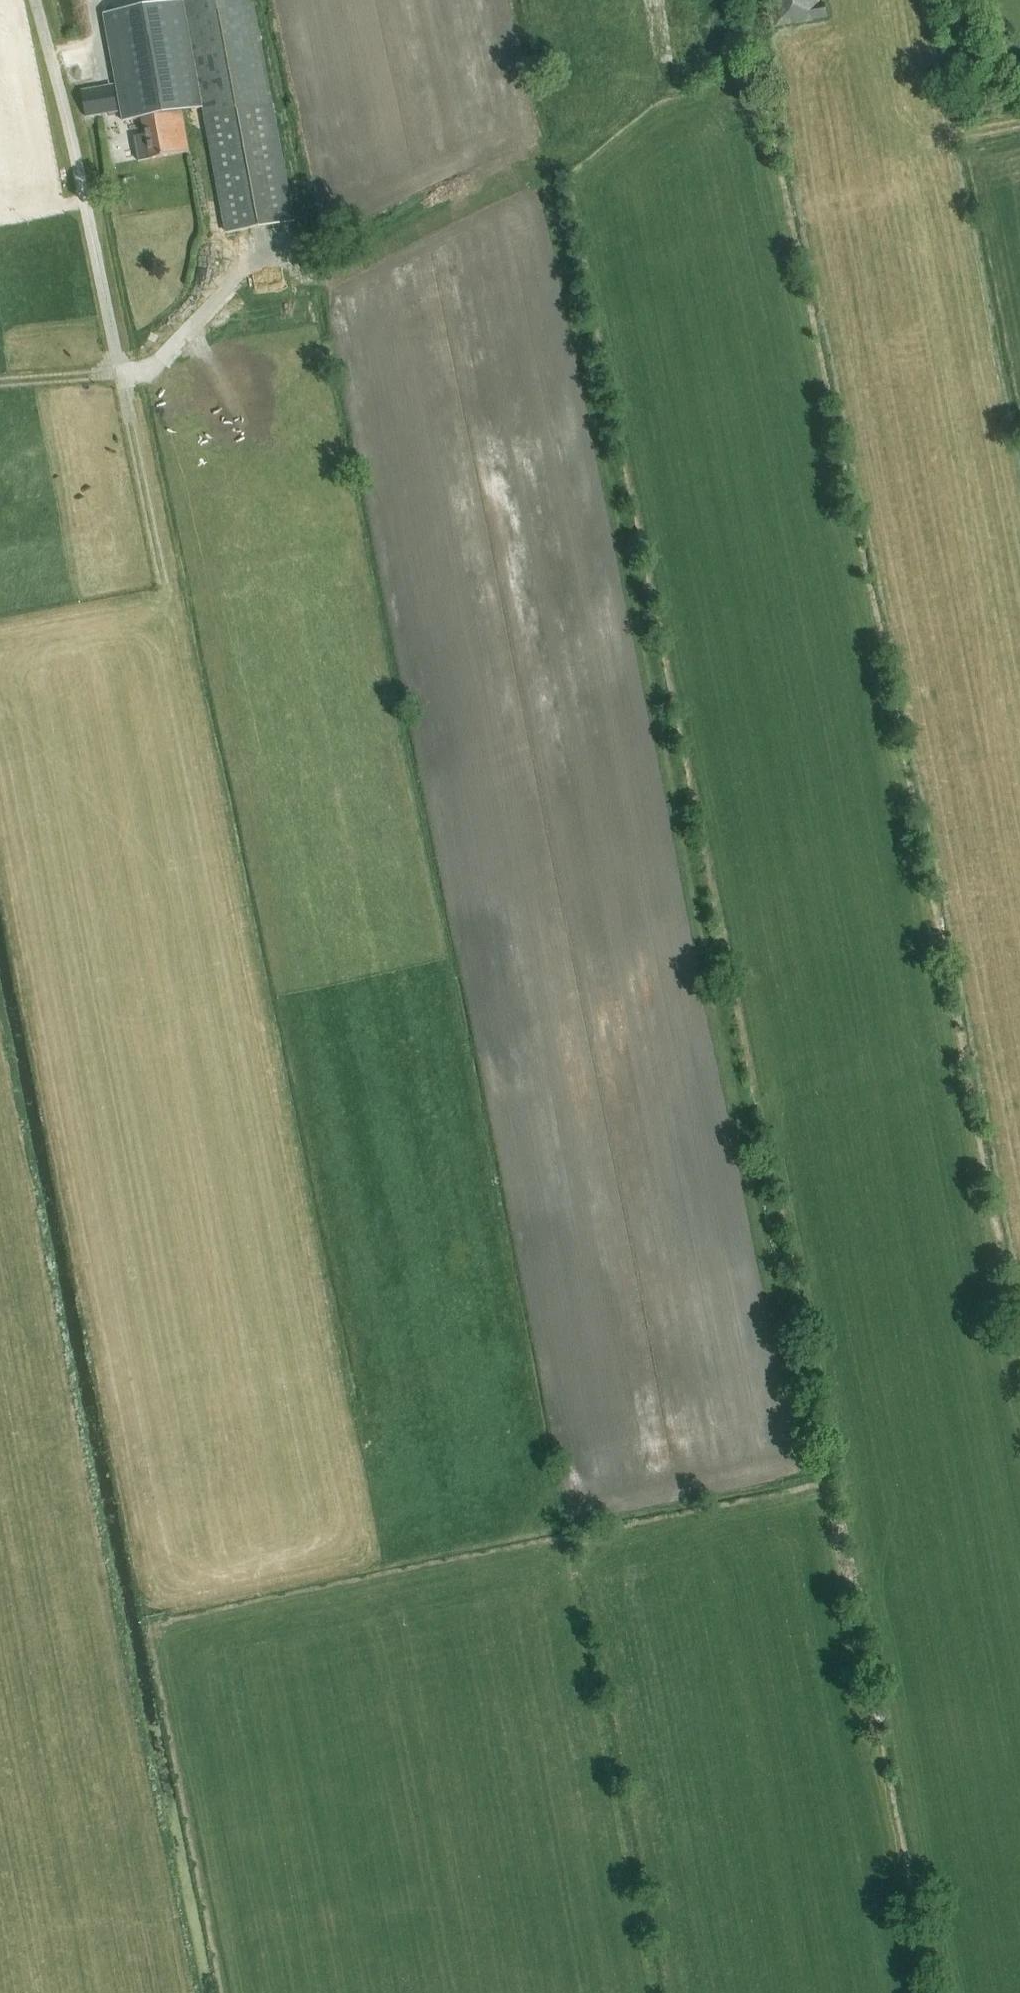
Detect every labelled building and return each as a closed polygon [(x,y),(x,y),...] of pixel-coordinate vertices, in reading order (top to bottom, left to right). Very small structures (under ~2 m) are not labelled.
[(203,108),(183,0),(104,14),(123,122),(142,119),(181,112),(203,108)] [(226,234),(295,221),(255,3),(251,4),(251,0),(183,0),(203,108),(226,234)] [(828,16),(826,5),(820,5),(819,0),(768,0),(773,27),(828,16)] [(58,43),(68,81),(96,74),(87,36),(58,43)] [(117,111),(113,88),(82,93),(86,117),(117,111)] [(134,137),(139,161),(188,152),(181,112),(142,119),(145,135),(134,137)]
